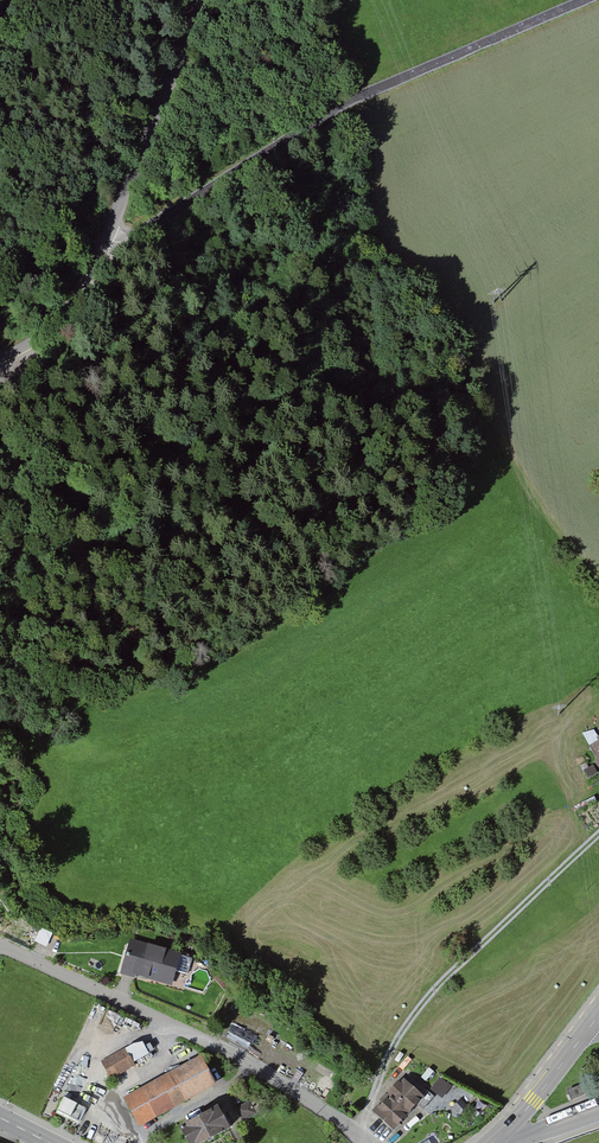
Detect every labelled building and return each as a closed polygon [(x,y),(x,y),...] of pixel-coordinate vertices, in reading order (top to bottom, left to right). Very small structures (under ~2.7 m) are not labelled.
[(19,920),(15,931),(21,933),(18,942),(25,945),(32,924),(19,920)] [(53,942),(38,935),(35,943),(38,944),(34,952),(45,958),(53,942)] [(169,989),(179,957),(131,943),(120,978),(133,982),(134,978),(169,989)] [(212,989),(222,1000),(232,992),(222,980),(212,989)] [(113,1080),(138,1066),(127,1049),(103,1063),(113,1080)] [(126,1099),(142,1128),(220,1086),(204,1057),(126,1099)] [(398,1129),(425,1099),(422,1097),(426,1093),(408,1078),(404,1082),(401,1079),(387,1095),(390,1099),(374,1116),(390,1130),(394,1125),(398,1129)] [(429,1092),(443,1102),(453,1088),(439,1078),(429,1092)] [(566,1091),(570,1100),(592,1091),(588,1081),(566,1091)] [(65,1097),(58,1111),(69,1117),(76,1103),(65,1097)] [(236,1107),(243,1121),(257,1114),(249,1100),(236,1107)] [(462,1116),(469,1108),(461,1100),(453,1109),(462,1116)] [(230,1131),(218,1109),(179,1129),(186,1142),(207,1142),(230,1131)] [(238,1142),(256,1142),(252,1135),(238,1142)]
